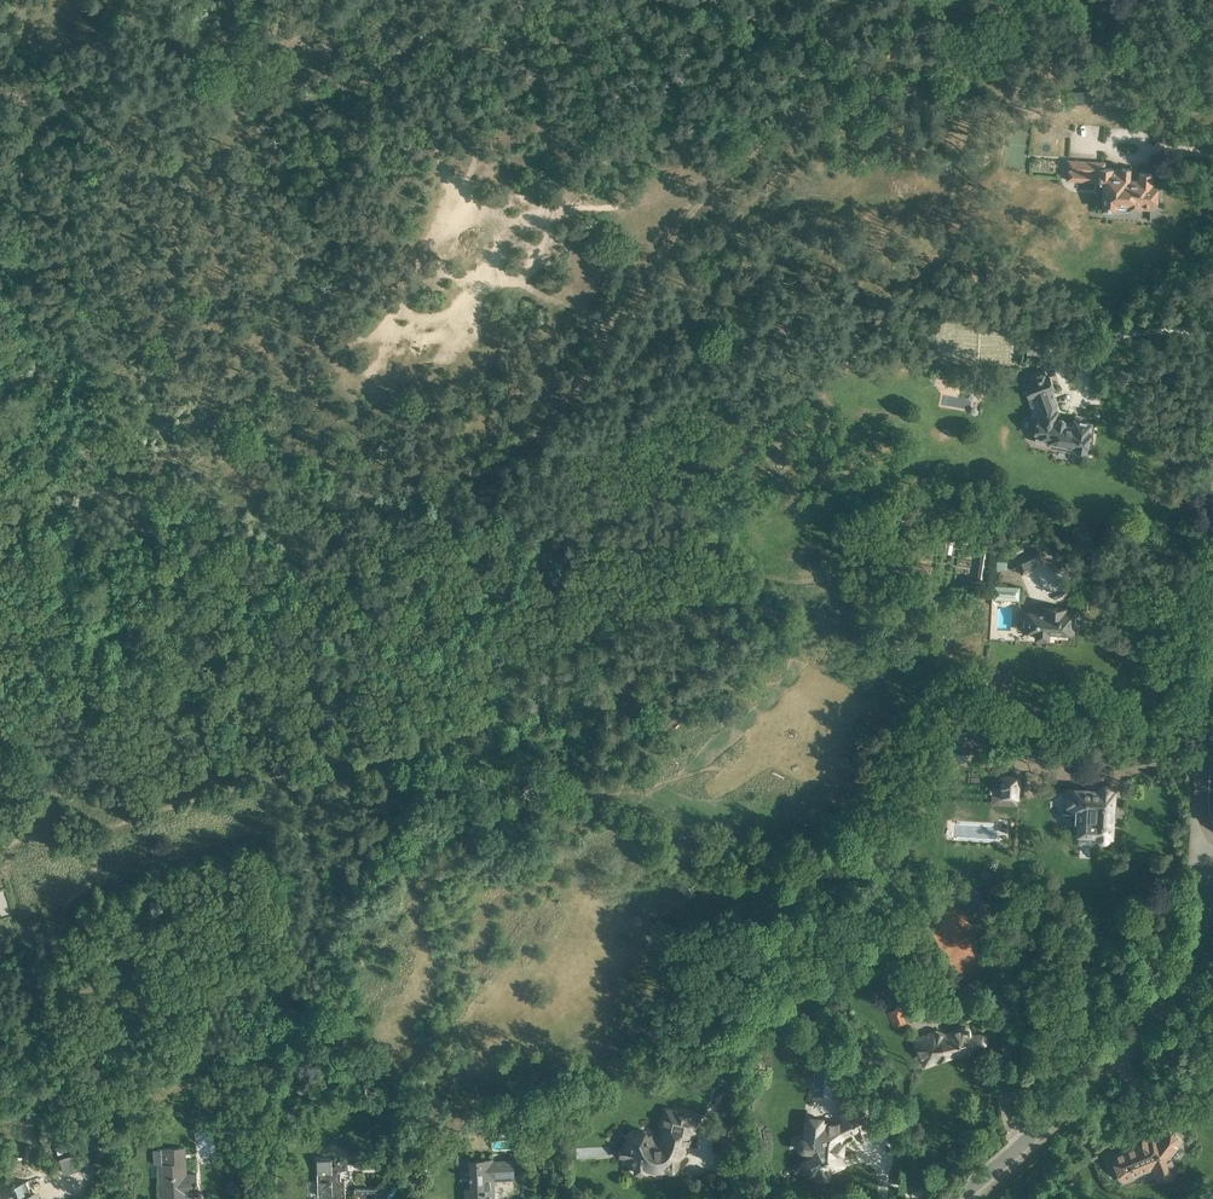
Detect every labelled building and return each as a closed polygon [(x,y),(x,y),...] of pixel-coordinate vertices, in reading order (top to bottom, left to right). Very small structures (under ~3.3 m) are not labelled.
[(1103,183),(1103,189),(1104,189),(1103,207),(1117,208),(1117,203),(1129,203),(1129,207),(1139,207),(1139,202),(1155,203),(1156,184),(1152,184),(1152,173),(1140,172),(1140,180),(1129,179),(1130,168),(1122,167),(1122,169),(1105,168),(1105,162),(1067,159),(1066,181),(1103,183)] [(1041,425),(1036,424),(1035,425),(1033,430),(1034,432),(1039,432),(1036,434),(1035,440),(1037,442),(1061,446),(1061,444),(1074,447),(1074,449),(1086,451),(1092,422),(1080,420),(1081,417),(1075,416),(1073,424),(1066,423),(1066,421),(1065,419),(1064,418),(1063,417),(1061,417),(1059,418),(1058,418),(1058,419),(1057,421),(1054,420),(1059,396),(1055,395),(1047,372),(1030,378),(1040,407),(1040,409),(1044,409),(1041,425)] [(943,435),(950,450),(958,446),(951,431),(943,435)] [(1015,559),(1021,574),(1044,564),(1038,549),(1015,559)] [(982,553),(978,578),(985,579),(988,554),(982,553)] [(994,599),(1019,600),(1020,586),(995,585),(994,599)] [(1044,612),(1023,611),(1017,611),(1016,629),(1036,630),(1035,638),(1048,639),(1048,633),(1053,633),(1055,632),(1075,633),(1077,610),(1067,609),(1044,607),(1044,612)] [(971,731),(959,731),(958,753),(970,754),(971,731)] [(984,816),(997,817),(998,797),(1019,798),(1020,774),(1000,773),(999,794),(986,793),(985,799),(984,816)] [(1067,809),(1065,810),(1064,810),(1062,812),(1062,813),(1062,816),(1062,817),(1063,818),(1064,819),(1066,819),(1079,820),(1078,833),(1096,834),(1097,838),(1098,839),(1099,840),(1100,841),(1101,842),(1103,842),(1104,842),(1106,841),(1107,841),(1109,839),(1109,838),(1110,835),(1111,835),(1112,821),(1108,821),(1109,819),(1116,819),(1117,808),(1109,807),(1110,804),(1113,804),(1114,790),(1113,790),(1112,788),(1111,786),(1110,785),(1109,785),(1106,784),(1105,784),(1103,784),(1101,785),(1100,787),(1099,790),(1068,788),(1067,809)] [(985,907),(978,895),(969,900),(977,912),(985,907)] [(889,1011),(896,1027),(906,1023),(899,1007),(889,1011)] [(984,1044),(985,1033),(971,1034),(967,1025),(945,1034),(935,1030),(913,1039),(922,1061),(958,1047),(960,1051),(973,1045),(984,1044)] [(824,1116),(809,1115),(808,1120),(804,1119),(802,1136),(801,1136),(800,1137),(799,1138),(798,1138),(797,1139),(797,1140),(796,1142),(796,1143),(796,1144),(796,1145),(796,1147),(797,1148),(797,1149),(798,1150),(799,1151),(800,1151),(801,1152),(803,1152),(804,1152),(806,1157),(800,1160),(808,1176),(815,1173),(815,1174),(816,1176),(816,1177),(817,1178),(818,1178),(819,1179),(820,1180),(822,1180),(823,1180),(824,1180),(825,1180),(827,1179),(828,1179),(829,1178),(830,1177),(830,1176),(831,1175),(831,1173),(844,1167),(844,1166),(847,1165),(842,1155),(845,1155),(846,1140),(838,1140),(870,1125),(859,1103),(838,1113),(841,1119),(834,1122),(824,1121),(824,1116)] [(635,1167),(635,1172),(647,1172),(647,1167),(661,1166),(672,1172),(673,1172),(674,1172),(675,1171),(676,1171),(677,1170),(677,1169),(678,1169),(678,1168),(677,1153),(675,1153),(675,1147),(677,1147),(677,1144),(685,1144),(687,1133),(691,1134),(695,1115),(677,1111),(677,1113),(668,1111),(664,1128),(669,1129),(667,1135),(664,1134),(661,1144),(653,1144),(650,1134),(647,1135),(645,1130),(629,1135),(630,1138),(628,1139),(630,1146),(632,1149),(633,1149),(634,1154),(632,1154),(631,1158),(632,1158),(632,1165),(635,1167)] [(45,1128),(50,1142),(62,1137),(57,1123),(45,1128)] [(1139,1145),(1113,1155),(1119,1171),(1132,1166),(1133,1168),(1132,1168),(1133,1171),(1134,1171),(1135,1173),(1134,1173),(1134,1174),(1155,1166),(1160,1177),(1173,1171),(1168,1157),(1181,1140),(1175,1135),(1174,1137),(1163,1129),(1155,1140),(1150,1136),(1146,1140),(1142,1137),(1136,1141),(1139,1145)] [(156,1149),(157,1164),(156,1164),(158,1198),(184,1198),(184,1193),(198,1192),(197,1173),(187,1173),(186,1146),(167,1147),(167,1148),(156,1149)] [(345,1180),(341,1180),(341,1171),(342,1170),(344,1170),(345,1169),(346,1168),(346,1167),(346,1165),(346,1163),(345,1162),(344,1161),(343,1160),(341,1160),(339,1160),(338,1160),(337,1162),(336,1164),(335,1165),(332,1165),(332,1159),(317,1159),(318,1198),(346,1198),(345,1180)] [(513,1175),(512,1160),(492,1161),(492,1159),(470,1160),(472,1188),(466,1188),(466,1198),(494,1198),(493,1176),(513,1175)] [(63,1175),(84,1177),(85,1164),(64,1162),(63,1175)] [(35,1192),(31,1193),(27,1180),(3,1188),(6,1198),(37,1198),(35,1192)] [(376,1187),(354,1188),(354,1198),(351,1198),(376,1198),(376,1187)]
